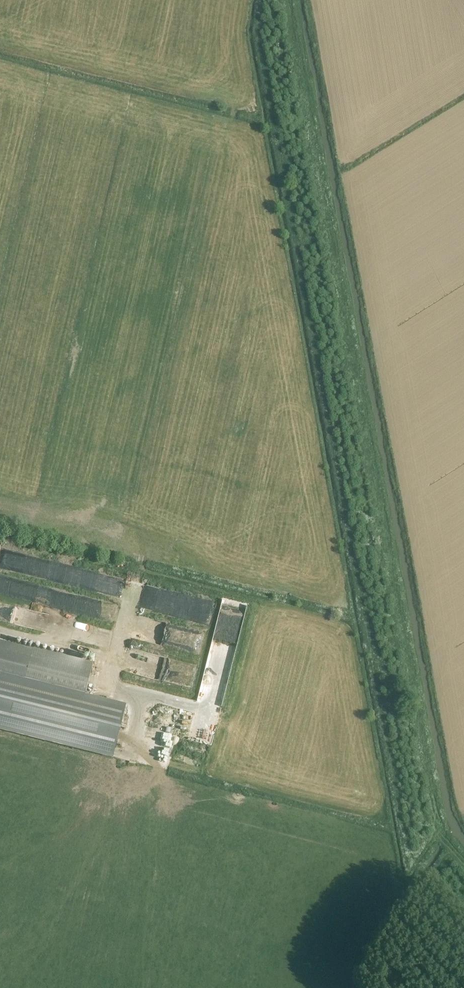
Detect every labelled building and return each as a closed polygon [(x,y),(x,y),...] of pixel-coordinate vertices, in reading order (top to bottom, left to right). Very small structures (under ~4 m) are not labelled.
[(36,559),(0,551),(0,553),(0,566),(33,573),(36,559)] [(40,603),(43,590),(0,579),(0,592),(40,603)] [(28,629),(32,611),(0,604),(0,622),(28,629)] [(112,758),(123,715),(82,705),(92,664),(0,641),(0,730),(112,758)]
